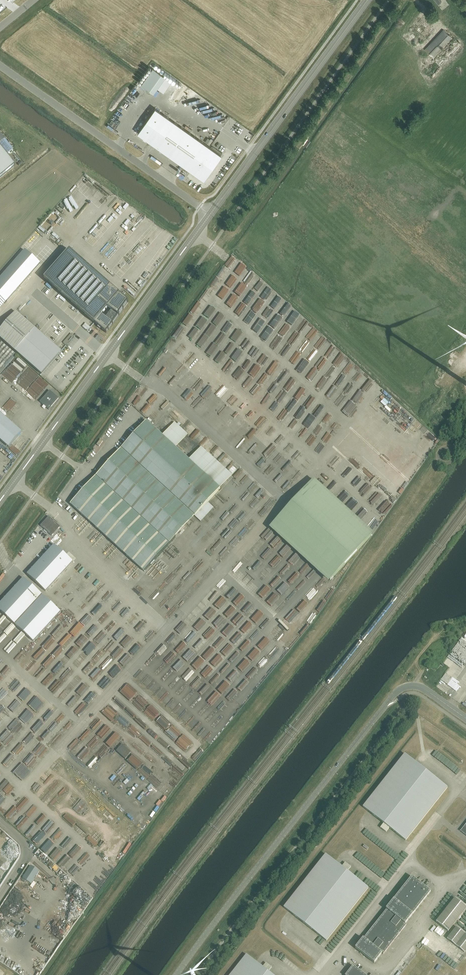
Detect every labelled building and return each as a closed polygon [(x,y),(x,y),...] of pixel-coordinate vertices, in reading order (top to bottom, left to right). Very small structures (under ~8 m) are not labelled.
[(428,40),(436,30),(432,27),(436,22),(427,14),(414,28),(428,40)] [(434,42),(427,49),(435,57),(452,37),(445,30),(438,38),(441,41),(437,46),(434,42)] [(153,91),(165,75),(153,66),(141,83),(153,91)] [(219,154),(176,123),(155,108),(145,123),(137,134),(201,180),(219,154)] [(8,153),(14,150),(6,138),(1,142),(8,153)] [(0,149),(0,178),(14,166),(0,149)] [(121,206),(119,204),(115,208),(120,212),(119,213),(122,215),(130,205),(125,201),(121,206)] [(112,208),(104,216),(106,218),(114,210),(112,208)] [(117,211),(113,216),(117,220),(121,215),(117,211)] [(100,230),(105,225),(100,221),(95,226),(100,230)] [(124,225),(114,239),(115,240),(113,243),(118,246),(120,244),(122,246),(133,232),(124,225)] [(53,237),(50,235),(51,234),(49,233),(41,226),(39,228),(46,234),(45,235),(50,240),(53,237)] [(105,255),(114,247),(110,243),(101,251),(105,255)] [(0,279),(0,296),(7,302),(40,264),(24,251),(0,279)] [(69,251),(44,279),(104,332),(129,304),(69,251)] [(224,268),(219,276),(223,279),(229,272),(224,268)] [(233,287),(239,279),(236,277),(230,285),(233,287)] [(262,278),(258,283),(267,291),(271,286),(262,278)] [(244,293),(251,283),(246,279),(239,290),(244,293)] [(272,287),(268,292),(277,299),(281,295),(272,287)] [(251,292),(247,297),(251,300),(255,295),(251,292)] [(278,301),(287,309),(291,304),(282,297),(278,301)] [(222,312),(226,316),(234,306),(229,303),(222,312)] [(297,318),(301,314),(292,306),(289,310),(297,318)] [(0,330),(0,338),(41,374),(61,351),(16,312),(0,330)] [(186,322),(191,324),(196,316),(192,313),(186,322)] [(218,327),(225,318),(220,315),(213,324),(218,327)] [(185,322),(180,330),(185,334),(190,325),(185,322)] [(228,334),(232,325),(226,323),(223,331),(228,334)] [(235,343),(242,332),(237,329),(230,340),(235,343)] [(275,338),(279,341),(286,332),(281,329),(275,338)] [(174,339),(178,342),(184,334),(179,331),(174,339)] [(219,335),(214,343),(217,345),(222,337),(219,335)] [(237,347),(241,351),(251,342),(247,337),(237,347)] [(180,348),(185,352),(192,341),(187,338),(180,348)] [(238,368),(243,372),(260,348),(255,344),(238,368)] [(4,351),(2,353),(11,361),(13,358),(4,351)] [(0,356),(0,357),(8,364),(10,362),(1,355),(0,356)] [(169,372),(175,365),(172,363),(166,369),(169,372)] [(215,363),(208,373),(212,375),(218,365),(215,363)] [(254,366),(249,376),(253,378),(255,374),(255,375),(259,369),(254,366)] [(217,380),(219,382),(227,373),(224,371),(217,380)] [(234,377),(225,387),(228,389),(236,380),(234,377)] [(283,388),(287,391),(294,381),(291,379),(283,388)] [(264,392),(268,395),(276,383),(272,380),(264,392)] [(19,393),(22,396),(30,387),(27,384),(19,393)] [(32,392),(36,396),(40,392),(36,388),(32,392)] [(41,402),(50,410),(60,399),(47,388),(42,394),(45,396),(41,402)] [(0,413),(0,440),(9,448),(22,432),(0,413)] [(323,414),(318,420),(321,423),(327,417),(323,414)] [(189,420),(183,427),(188,430),(194,424),(189,420)] [(220,489),(146,421),(70,504),(144,572),(220,489)] [(315,424),(310,430),(314,433),(319,427),(315,424)] [(200,429),(191,438),(193,440),(202,431),(200,429)] [(249,432),(245,440),(249,443),(253,435),(249,432)] [(225,453),(218,459),(222,462),(228,456),(225,453)] [(232,465),(228,469),(234,474),(238,470),(232,465)] [(400,487),(406,479),(400,474),(392,484),(395,487),(397,485),(400,487)] [(234,482),(240,488),(244,484),(238,478),(234,482)] [(372,536),(312,482),(271,526),(331,581),(372,536)] [(256,487),(248,496),(255,502),(262,493),(256,487)] [(385,496),(376,505),(379,508),(388,498),(385,496)] [(228,518),(234,523),(241,515),(236,510),(228,518)] [(60,527),(49,517),(41,526),(52,536),(60,527)] [(46,591),(73,562),(54,545),(27,574),(46,591)] [(33,642),(60,612),(23,578),(0,604),(0,611),(33,642)] [(241,629),(250,620),(241,611),(232,621),(241,629)] [(81,623),(84,626),(93,618),(90,614),(81,623)] [(113,619),(107,631),(109,632),(112,626),(114,627),(117,622),(113,619)] [(305,622),(298,632),(302,635),(309,624),(305,622)] [(277,635),(282,639),(291,630),(286,625),(277,635)] [(74,639),(82,631),(77,627),(70,636),(74,639)] [(229,639),(237,630),(234,627),(226,636),(229,639)] [(116,637),(118,640),(126,631),(124,628),(116,637)] [(259,629),(250,637),(254,641),(263,633),(259,629)] [(192,644),(196,647),(203,639),(200,635),(192,644)] [(127,648),(135,640),(132,636),(123,645),(127,648)] [(68,637),(61,645),(66,649),(73,641),(68,637)] [(120,646),(111,656),(116,660),(125,651),(120,646)] [(52,655),(56,659),(64,650),(59,647),(52,655)] [(97,663),(106,654),(104,651),(94,660),(97,663)] [(76,662),(79,665),(87,657),(83,653),(76,662)] [(44,665),(48,668),(55,660),(51,657),(44,665)] [(106,671),(114,662),(110,659),(102,668),(106,671)] [(92,661),(83,671),(87,675),(96,665),(92,661)] [(54,670),(57,674),(65,666),(62,662),(54,670)] [(250,678),(257,671),(249,664),(242,671),(250,678)] [(36,679),(46,670),(42,666),(33,675),(36,679)] [(66,681),(73,673),(69,669),(62,677),(66,681)] [(74,689),(82,680),(77,676),(70,685),(74,689)] [(240,688),(248,680),(244,677),(236,685),(240,688)] [(59,681),(51,689),(55,692),(62,684),(59,681)] [(86,684),(78,693),(82,697),(90,688),(86,684)] [(35,701),(41,694),(38,691),(32,699),(35,701)] [(94,692),(87,701),(91,705),(99,696),(94,692)] [(75,696),(68,704),(72,708),(79,699),(75,696)] [(40,706),(42,708),(50,703),(48,700),(40,706)] [(84,704),(77,712),(81,715),(88,707),(84,704)] [(113,722),(119,715),(109,706),(103,713),(113,722)] [(167,711),(178,719),(180,716),(170,708),(167,711)] [(13,732),(22,722),(17,717),(8,728),(13,732)] [(93,725),(104,734),(108,730),(97,720),(93,725)] [(121,728),(127,733),(134,726),(128,721),(121,728)] [(188,730),(198,739),(201,735),(191,727),(188,730)] [(42,758),(49,748),(41,742),(34,752),(42,758)] [(29,769),(39,758),(34,754),(24,764),(29,769)] [(447,787),(414,761),(405,754),(363,807),(384,823),(380,828),(386,832),(389,828),(406,840),(447,787)] [(6,766),(11,760),(12,761),(15,758),(12,755),(4,764),(6,766)] [(61,794),(68,788),(64,783),(57,789),(61,794)] [(4,814),(9,818),(17,808),(13,805),(4,814)] [(73,841),(66,850),(69,853),(76,843),(73,841)] [(368,888),(347,871),(351,867),(345,862),(342,867),(335,861),(326,854),(284,907),(288,911),(326,941),(368,888)] [(31,866),(23,879),(31,884),(39,871),(31,866)] [(406,925),(405,924),(431,891),(412,876),(386,909),(364,938),(363,938),(355,948),(374,963),(382,953),(383,954),(406,925)] [(97,885),(93,892),(96,895),(101,888),(97,885)] [(448,931),(465,908),(465,907),(455,898),(436,922),(448,931)] [(451,934),(447,939),(464,952),(465,950),(465,934),(456,927),(451,934)] [(256,962),(246,954),(230,974),(273,974),(268,971),(272,967),(266,963),(263,967),(256,962)]
